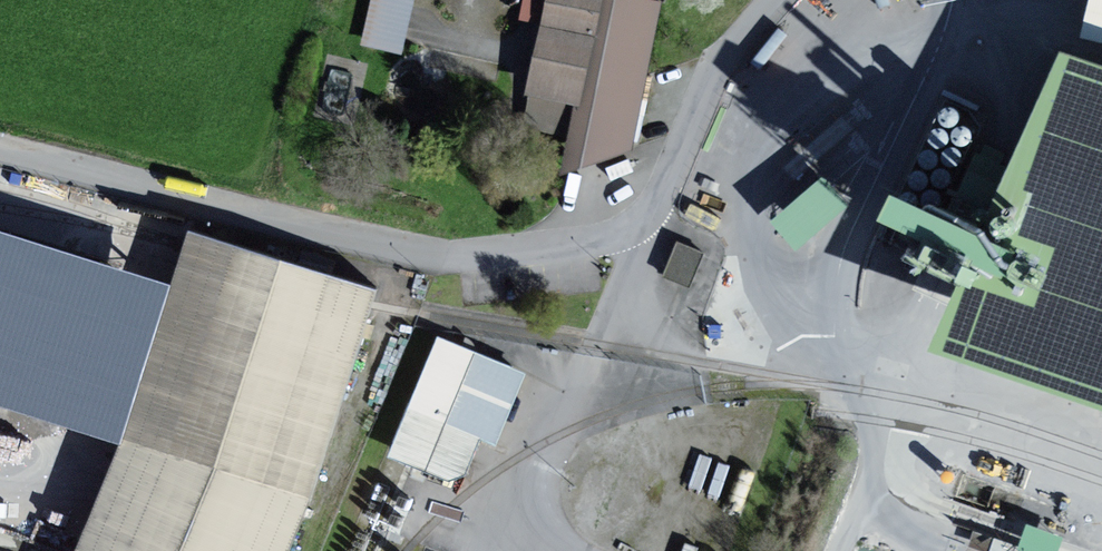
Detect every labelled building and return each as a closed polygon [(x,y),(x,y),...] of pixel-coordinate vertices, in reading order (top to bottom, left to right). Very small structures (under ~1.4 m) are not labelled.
[(362,45),(404,55),(417,0),(372,0),(362,45)] [(546,22),(529,98),(522,131),(573,143),(604,0),(550,0),(546,22)] [(522,18),(546,22),(550,0),(525,0),(522,18)] [(573,143),(566,173),(635,148),(651,74),(667,0),(604,0),(573,143)] [(1084,34),(1101,38),(1101,0),(1091,0),(1084,34)] [(1059,52),(978,237),(889,196),(876,221),(966,265),(928,352),(1101,411),(1101,66),(1059,52)] [(831,172),(779,216),(806,248),(855,201),(831,172)] [(188,231),(170,286),(119,446),(75,550),(289,550),(311,499),(376,290),(188,231)] [(170,286),(0,232),(0,408),(119,446),(170,286)] [(678,235),(666,271),(693,281),(706,245),(678,235)] [(531,370),(442,334),(394,454),(467,483),(485,437),(501,444),(531,370)]
